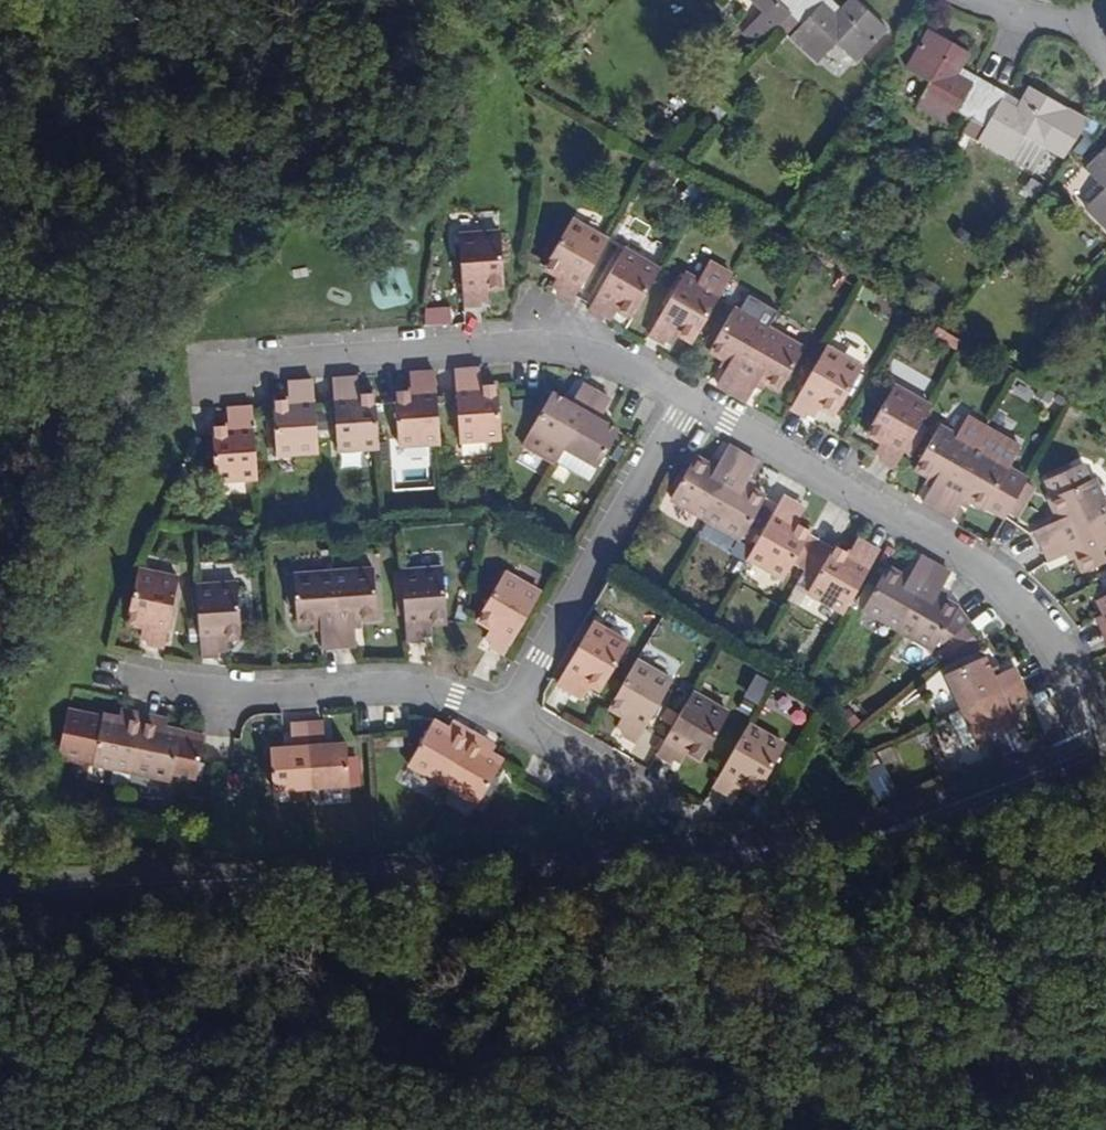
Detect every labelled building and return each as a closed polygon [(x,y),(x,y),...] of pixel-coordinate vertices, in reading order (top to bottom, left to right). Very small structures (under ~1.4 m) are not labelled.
[(788,14),(800,0),(749,0),(763,15),(757,22),(768,32),(788,14)] [(788,14),(798,24),(787,36),(816,63),(834,44),(852,61),(881,27),(853,0),(847,0),(838,9),(831,15),(817,2),(818,0),(800,0),(788,14)] [(838,9),(828,0),(818,0),(817,2),(831,15),(838,9)] [(954,74),(959,66),(966,53),(928,31),(905,70),(928,84),(916,106),(947,124),(955,112),(969,120),(989,85),(974,76),(968,85),(954,74)] [(974,76),(959,66),(954,74),(968,85),(974,76)] [(989,85),(969,120),(961,133),(1032,172),(1044,149),(1063,159),(1086,121),(1066,110),(1028,89),(1020,103),(1015,111),(999,102),(1003,94),(989,85)] [(1003,94),(999,102),(1015,111),(1020,103),(1003,94)] [(1105,230),(1105,150),(1083,170),(1101,190),(1084,208),(1105,230)] [(556,294),(570,302),(604,243),(568,222),(541,269),(556,277),(562,280),(557,291),(556,294)] [(479,288),(487,288),(501,286),(499,233),(456,236),(461,303),(479,302),(479,298),(479,288)] [(614,311),(628,319),(657,271),(619,250),(585,311),(600,319),(602,316),(608,307),(614,311)] [(677,334),(690,342),(718,294),(683,274),(647,336),(662,345),(665,340),(672,331),(677,334)] [(562,280),(556,277),(549,287),(557,291),(562,280)] [(487,298),(487,288),(479,288),(479,298),(487,298)] [(453,307),(425,307),(425,325),(453,324),(453,307)] [(610,319),(614,311),(608,307),(602,316),(610,319)] [(716,384),(730,392),(766,328),(732,309),(708,350),(722,358),(728,362),(725,368),(716,384)] [(766,328),(730,392),(745,400),(754,385),(758,379),(765,383),(779,392),(804,349),(766,328)] [(672,331),(665,340),(671,343),(677,334),(672,331)] [(824,346),(788,406),(805,415),(807,412),(813,402),(820,406),(832,414),(860,366),(824,346)] [(718,364),(725,368),(728,362),(722,358),(718,364)] [(499,439),(496,385),(477,385),(469,386),(468,372),(454,373),(457,443),(499,439)] [(476,372),(468,372),(469,386),(477,385),(476,372)] [(436,444),(432,374),(415,375),(416,391),(408,391),(393,391),(396,446),(436,444)] [(416,391),(415,375),(408,376),(408,391),(416,391)] [(758,379),(754,385),(761,390),(765,383),(758,379)] [(376,448),(372,394),(354,395),(346,396),(345,380),(329,381),(333,451),(376,448)] [(352,380),(345,380),(346,396),(354,395),(352,380)] [(315,452),(310,383),(293,384),(293,399),(285,400),(269,402),(273,454),(315,452)] [(561,447),(593,393),(580,385),(571,399),(566,405),(559,400),(549,395),(519,446),(552,464),(553,461),(561,447)] [(880,457),(895,466),(929,405),(894,385),(866,433),(881,441),(887,445),(882,454),(880,457)] [(606,400),(593,393),(561,447),(595,466),(615,433),(603,426),(595,422),(599,415),(606,400)] [(565,395),(559,400),(566,405),(571,399),(565,395)] [(813,415),(820,406),(813,402),(807,412),(813,415)] [(253,479),(248,410),(233,411),(233,427),(225,427),(209,428),(213,482),(253,479)] [(225,412),(225,427),(233,427),(233,411),(225,412)] [(595,422),(603,426),(607,419),(599,415),(595,422)] [(930,487),(922,503),(936,511),(973,446),(938,426),(913,469),(925,476),(934,481),(930,487)] [(887,445),(881,441),(877,451),(882,454),(887,445)] [(936,511),(951,519),(960,504),(964,498),(970,501),(983,509),(985,507),(997,514),(1001,509),(1007,512),(1020,489),(1023,484),(1017,481),(1020,475),(1008,468),(1008,466),(973,446),(936,511)] [(595,466),(561,447),(553,461),(587,480),(595,466)] [(670,500),(704,520),(740,457),(727,449),(716,464),(712,470),(704,465),(692,459),(670,500)] [(740,457),(704,520),(739,540),(764,499),(749,491),(741,487),(745,480),(754,465),(740,457)] [(709,461),(704,465),(712,470),(716,464),(709,461)] [(1041,546),(1105,515),(1105,506),(1092,476),(1084,480),(1077,465),(1047,480),(1055,495),(1048,498),(1054,512),(1059,522),(1051,525),(1035,533),(1041,546)] [(1026,478),(1020,475),(1017,481),(1023,484),(1026,478)] [(934,481),(925,476),(924,482),(930,487),(934,481)] [(741,487),(749,491),(753,485),(745,480),(741,487)] [(1007,512),(1004,517),(1012,523),(1028,493),(1020,489),(1007,512)] [(964,498),(960,504),(967,508),(970,501),(964,498)] [(797,507),(782,500),(746,560),(782,580),(807,533),(794,524),(789,523),(797,507)] [(789,523),(794,524),(803,511),(797,507),(789,523)] [(1007,512),(1001,509),(997,514),(1003,518),(1004,517),(1007,512)] [(1048,515),(1051,525),(1059,522),(1054,512),(1048,515)] [(1041,546),(1048,563),(1065,555),(1073,551),(1077,559),(1083,572),(1105,561),(1105,515),(1041,546)] [(853,559),(862,546),(854,542),(846,556),(853,559)] [(841,615),(875,554),(862,546),(853,559),(846,556),(833,548),(805,594),(841,615)] [(1073,551),(1065,555),(1069,562),(1077,559),(1073,551)] [(860,610),(895,631),(932,565),(918,558),(909,574),(905,580),(898,576),(884,569),(860,610)] [(932,565),(895,631),(931,651),(938,639),(956,609),(942,602),(934,598),(937,592),(947,574),(932,565)] [(396,573),(400,643),(420,640),(420,637),(419,625),(426,624),(442,622),(438,569),(396,573)] [(121,622),(137,626),(145,628),(143,639),(142,644),(159,646),(173,577),(134,570),(121,622)] [(903,570),(898,576),(905,580),(909,574),(903,570)] [(328,575),(331,645),(349,644),(348,627),(348,620),(355,619),(371,618),(370,574),(328,575)] [(315,645),(331,645),(328,575),(289,576),(291,621),(305,620),(313,620),(314,628),(315,645)] [(474,622),(488,630),(495,633),(489,644),(487,649),(502,657),(538,596),(501,576),(474,622)] [(192,586),(196,656),(215,655),(215,650),(215,640),(223,640),(237,638),(235,583),(192,586)] [(945,594),(937,592),(934,598),(942,602),(945,594)] [(1097,601),(1103,614),(1105,620),(1105,596),(1097,601)] [(956,609),(938,639),(943,642),(967,624),(956,609)] [(1098,626),(1105,623),(1105,620),(1103,614),(1095,619),(1098,626)] [(574,678),(580,682),(593,689),(619,643),(585,623),(550,683),(566,692),(568,688),(574,678)] [(145,628),(137,626),(135,637),(143,639),(145,628)] [(495,633),(488,630),(483,641),(489,644),(495,633)] [(947,675),(962,710),(1020,684),(1013,670),(999,676),(992,680),(988,670),(983,659),(947,675)] [(629,661),(603,707),(618,715),(624,719),(618,731),(617,734),(631,741),(665,683),(629,661)] [(995,667),(988,670),(992,680),(999,676),(995,667)] [(760,701),(772,677),(757,670),(746,694),(760,701)] [(936,702),(955,694),(946,672),(927,680),(936,702)] [(574,692),(580,682),(574,678),(568,688),(574,692)] [(1020,684),(962,710),(977,745),(1014,729),(1008,716),(1005,709),(1013,705),(1027,699),(1020,684)] [(688,694),(652,754),(668,763),(670,761),(676,750),(682,754),(696,763),(723,715),(688,694)] [(1005,709),(1008,716),(1015,713),(1013,705),(1005,709)] [(117,713),(114,722),(122,724),(124,714),(117,713)] [(89,767),(128,776),(140,718),(124,714),(122,724),(114,722),(100,720),(89,767)] [(612,726),(618,731),(624,719),(618,715),(612,726)] [(140,718),(128,776),(167,784),(178,736),(163,732),(154,730),(155,721),(140,718)] [(154,730),(163,732),(165,724),(155,721),(154,730)] [(303,724),(307,787),(346,784),(343,746),(328,747),(321,746),(320,739),(319,723),(303,724)] [(270,790),(307,787),(303,724),(287,724),(288,741),(288,749),(279,750),(266,749),(270,790)] [(405,767),(439,787),(468,737),(456,730),(450,736),(443,731),(430,725),(405,767)] [(448,725),(443,731),(450,736),(456,730),(448,725)] [(745,726),(710,786),(725,795),(726,792),(733,783),(739,786),(753,794),(782,748),(745,726)] [(468,737),(439,787),(472,807),(498,765),(486,757),(478,753),(482,745),(468,737)] [(279,742),(279,750),(288,749),(288,741),(279,742)] [(478,753),(486,757),(490,749),(482,745),(478,753)] [(674,763),(682,754),(676,750),(670,761),(674,763)] [(733,796),(739,786),(733,783),(726,792),(733,796)] [(561,818),(571,819),(571,799),(560,800),(561,818)]
